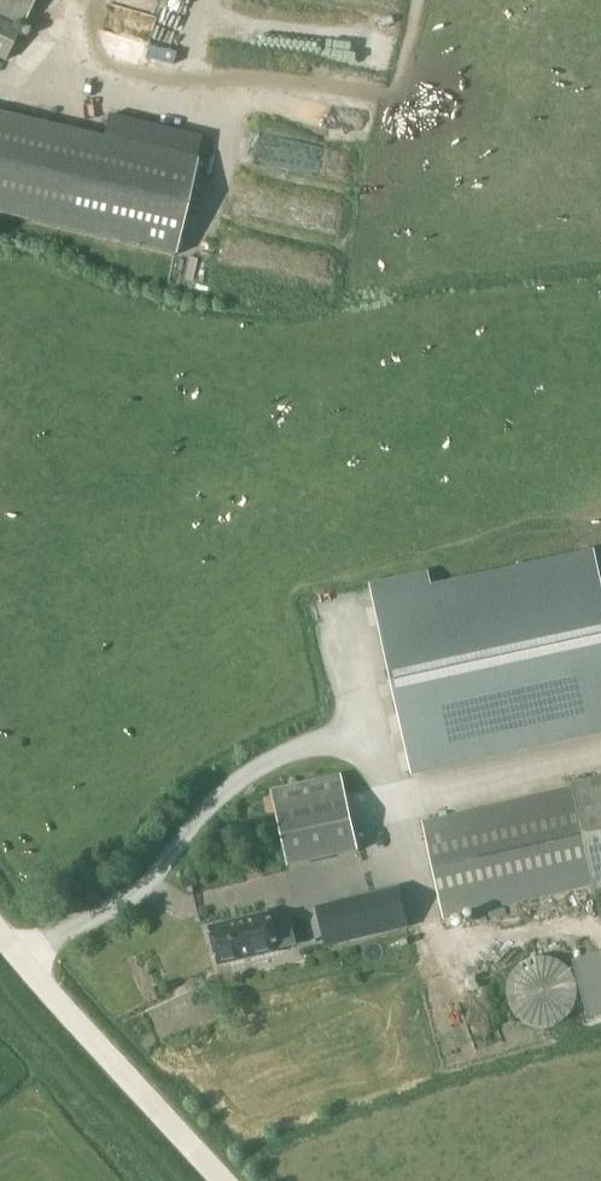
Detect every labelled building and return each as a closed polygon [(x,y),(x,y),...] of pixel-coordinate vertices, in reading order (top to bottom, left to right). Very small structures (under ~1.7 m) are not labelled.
[(36,0),(0,0),(0,14),(24,26),(36,0)] [(21,29),(0,19),(0,56),(7,60),(21,29)] [(199,159),(0,113),(0,213),(177,254),(199,159)] [(371,585),(412,772),(600,730),(600,583),(595,556),(432,591),(428,572),(371,585)] [(342,776),(271,792),(288,867),(359,851),(342,776)] [(573,790),(424,825),(445,920),(531,900),(594,884),(594,885),(600,884),(600,782),(573,788),(573,790)] [(319,909),(328,946),(408,927),(399,889),(319,909)] [(271,928),(268,915),(209,929),(218,965),(277,951),(276,949),(295,945),(289,921),(278,924),(278,926),(271,928)] [(513,974),(509,982),(507,991),(508,1001),(511,1009),(516,1017),(523,1023),(531,1027),(540,1029),(549,1028),(558,1025),(566,1020),(572,1013),(576,1005),(577,995),(577,987),(574,978),(569,970),(561,963),(553,959),(544,958),(535,959),(526,962),(519,967),(513,974)]
